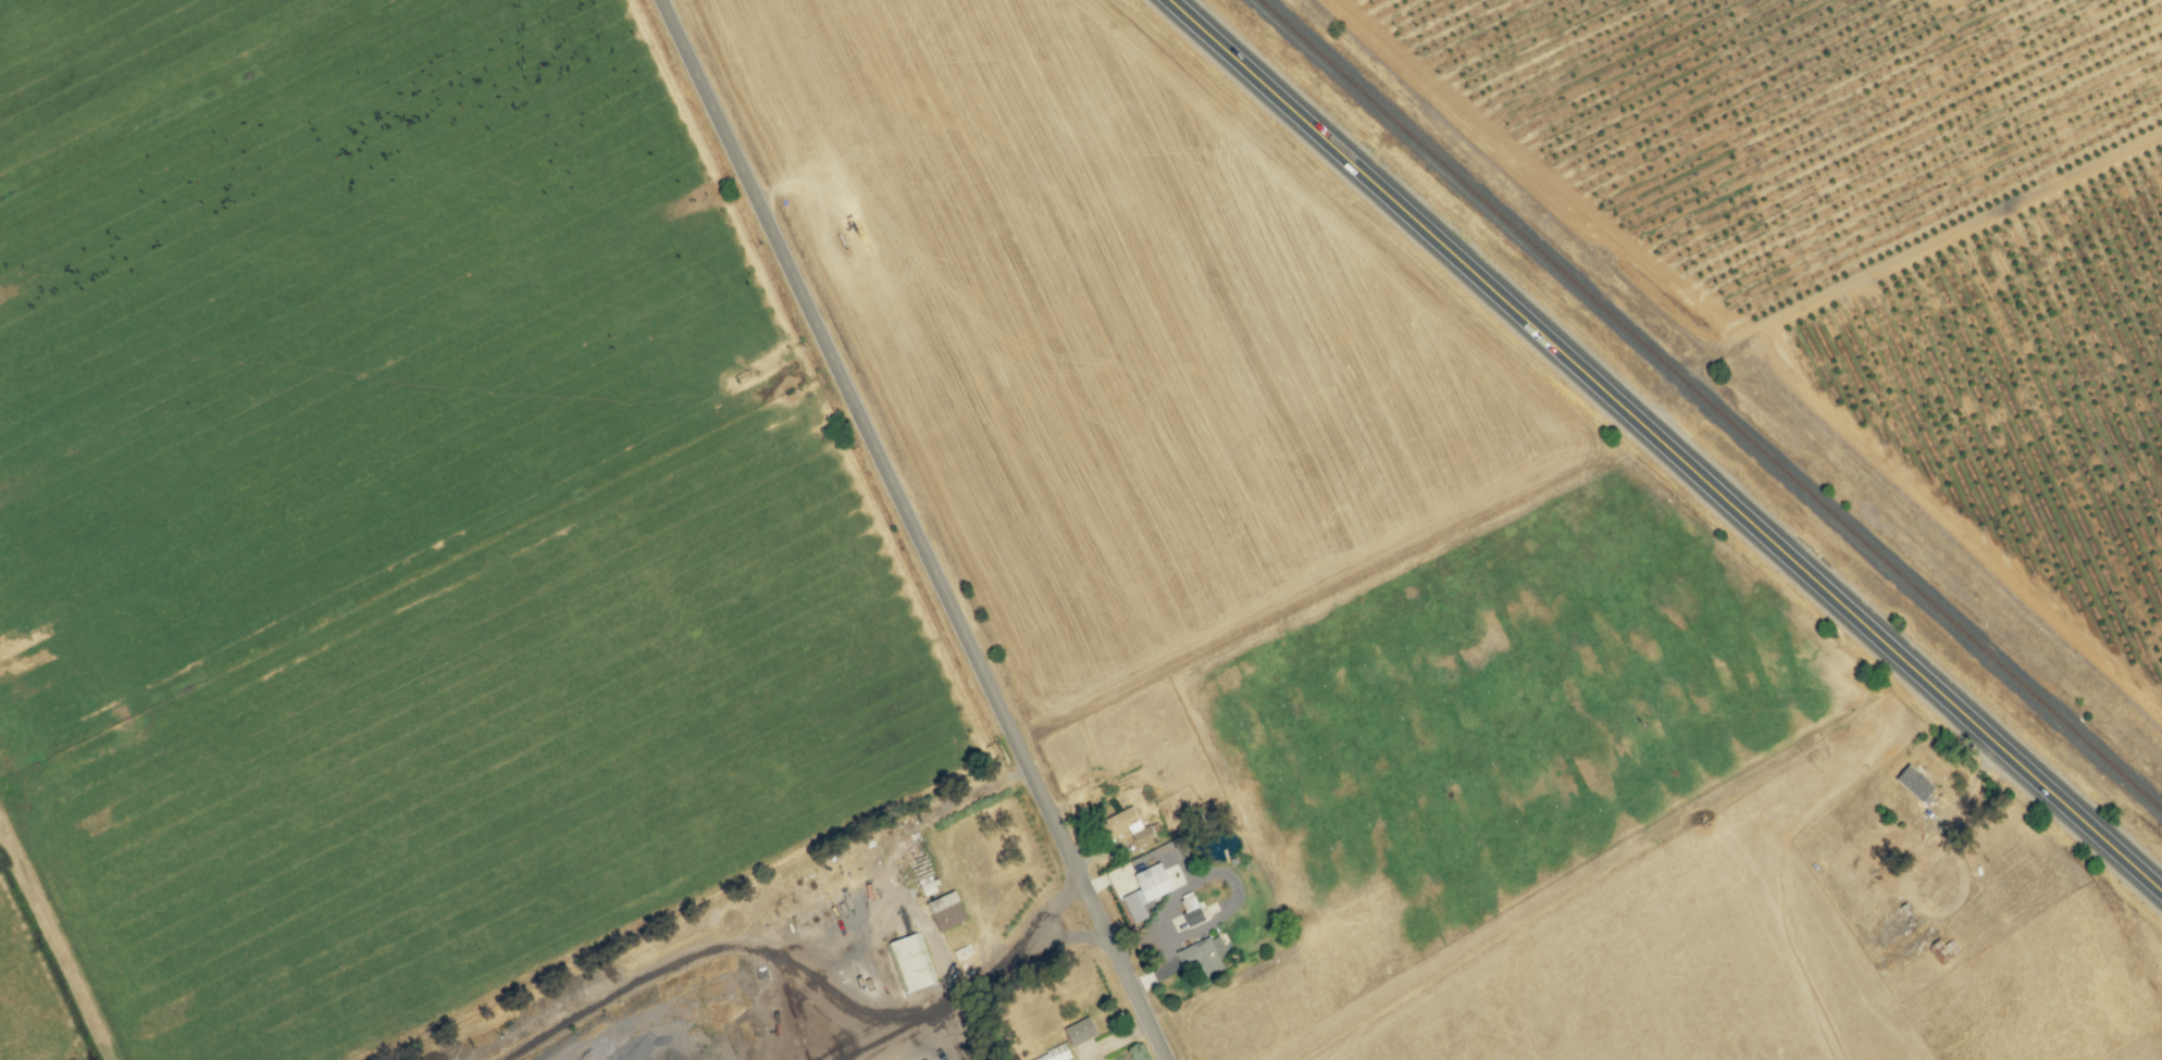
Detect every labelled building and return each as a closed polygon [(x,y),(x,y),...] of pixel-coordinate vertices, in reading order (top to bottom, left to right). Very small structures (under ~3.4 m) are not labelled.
[(1937,789),(1910,764),(1896,780),(1924,804),(1937,789)] [(1143,829),(1133,807),(1103,821),(1112,840),(1129,831),(1137,849),(1161,838),(1155,824),(1143,829)] [(1175,891),(1162,863),(1135,875),(1141,890),(1123,898),(1135,925),(1149,918),(1143,905),(1175,891)] [(969,920),(956,891),(928,904),(941,933),(969,920)] [(1189,928),(1205,921),(1199,906),(1182,913),(1189,928)] [(1176,953),(1183,968),(1199,961),(1206,975),(1224,967),(1220,959),(1227,956),(1218,934),(1176,953)] [(1065,1027),(1071,1046),(1097,1037),(1091,1018),(1065,1027)] [(1065,1045),(1028,1059),(1067,1059),(1071,1059),(1065,1045)]
